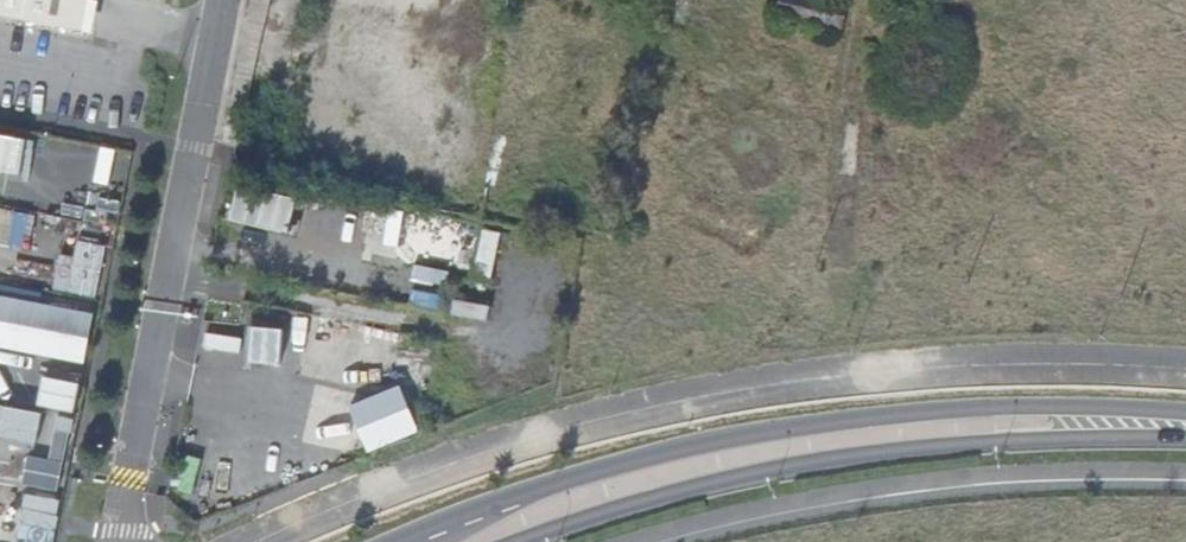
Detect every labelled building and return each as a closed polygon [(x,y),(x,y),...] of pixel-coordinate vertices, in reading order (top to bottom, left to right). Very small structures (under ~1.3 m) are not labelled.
[(82,34),(88,0),(0,0),(0,18),(82,34)] [(841,30),(846,8),(812,0),(780,0),(777,16),(841,30)]
